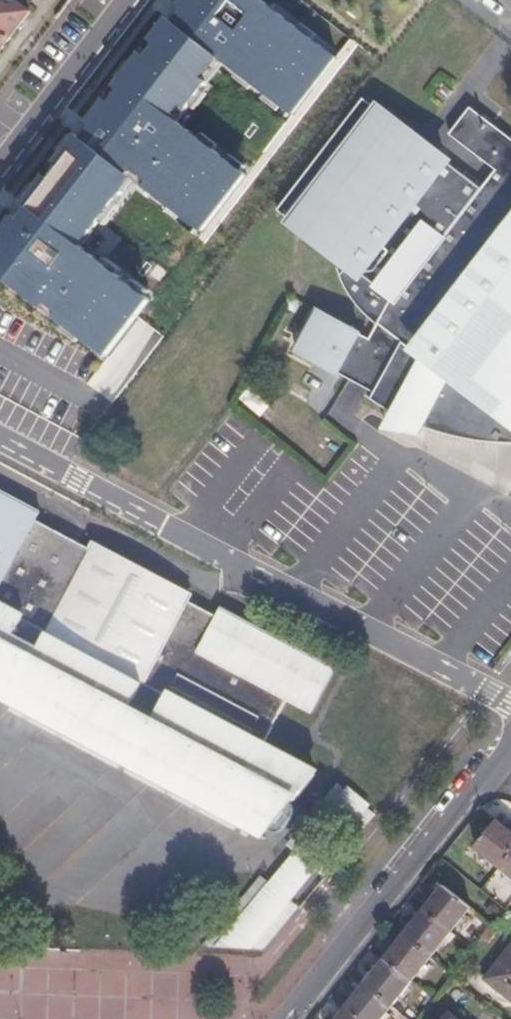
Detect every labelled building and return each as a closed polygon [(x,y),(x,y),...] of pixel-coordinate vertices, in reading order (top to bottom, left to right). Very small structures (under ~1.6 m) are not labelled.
[(255,0),(186,0),(180,7),(106,107),(31,209),(0,251),(0,255),(16,266),(8,277),(117,362),(167,299),(107,250),(149,187),(209,235),(249,179),(184,122),(230,59),(293,115),(333,58),(255,0)] [(35,4),(30,0),(0,0),(0,50),(35,4)] [(426,425),(451,433),(469,437),(483,439),(506,440),(510,440),(510,133),(472,103),(451,129),(498,167),(484,185),(426,141),(366,96),(280,209),(352,263),(343,273),(346,281),(355,295),(364,306),(381,322),(374,337),(320,308),(300,349),(320,360),(324,352),(330,356),(326,364),(377,392),(377,399),(391,407),(397,416),(426,425)] [(324,352),(320,360),(326,364),(330,356),(324,352)] [(423,431),(426,425),(397,416),(391,425),(423,431)] [(18,695),(256,817),(267,796),(259,791),(264,782),(272,786),(304,802),(330,774),(269,745),(282,720),(292,699),(317,712),(339,668),(223,608),(219,616),(191,602),(195,594),(96,542),(86,560),(34,533),(43,515),(0,493),(0,685),(18,695)] [(250,827),(256,817),(18,695),(14,704),(250,827)] [(337,782),(285,844),(294,850),(269,879),(261,873),(204,945),(211,955),(265,956),(303,909),(292,897),(318,869),(324,875),(379,814),(368,806),(372,802),(349,783),(346,787),(337,782)] [(267,796),(272,786),(264,782),(259,791),(267,796)] [(510,852),(510,832),(497,820),(476,846),(500,866),(510,852)] [(500,866),(510,875),(510,852),(500,866)] [(424,909),(451,930),(470,907),(443,886),(424,909)] [(404,935),(430,955),(451,930),(424,909),(404,935)] [(410,981),(430,955),(404,935),(383,960),(410,981)] [(486,978),(510,999),(510,946),(486,978)] [(391,1004),(410,981),(383,960),(365,984),(391,1004)] [(391,1004),(365,984),(346,1007),(362,1018),(379,1018),(391,1004)] [(346,1007),(336,1018),(362,1018),(346,1007)]
